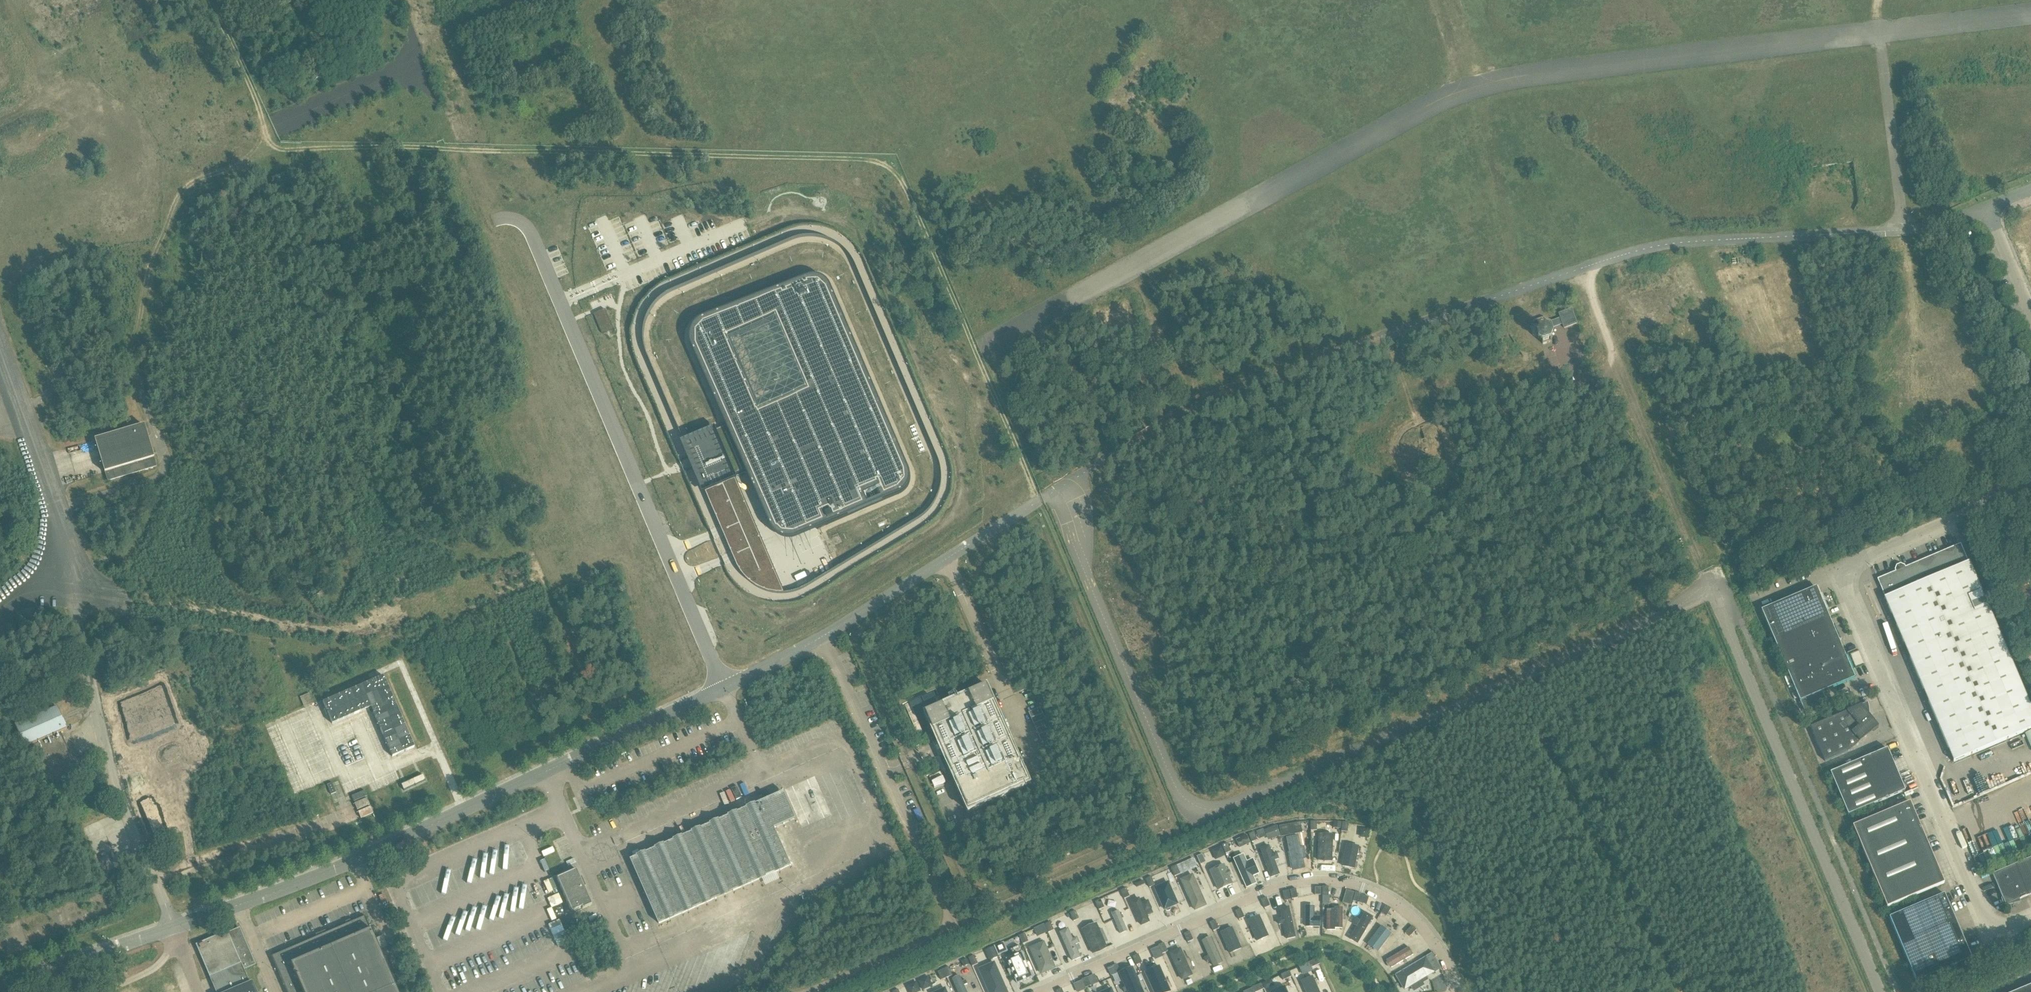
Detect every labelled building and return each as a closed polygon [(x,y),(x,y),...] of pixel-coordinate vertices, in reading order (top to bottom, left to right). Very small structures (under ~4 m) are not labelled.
[(830,289),(829,289),(826,283),(824,281),(821,278),(816,277),(812,276),(808,276),(698,320),(695,322),(692,324),(690,327),(688,332),(687,336),(687,340),(687,345),(689,349),(766,524),(769,530),(769,531),(771,534),(773,536),(776,539),(779,540),(782,542),(785,542),(789,542),(792,542),(795,541),(901,496),(904,495),(906,493),(908,490),(909,487),(910,484),(911,481),(911,478),(911,475),(910,472),(908,469),(830,289)] [(1564,329),(1577,324),(1572,309),(1559,314),(1560,318),(1551,321),(1544,318),(1534,321),(1530,328),(1533,336),(1539,340),(1541,339),(1543,345),(1552,342),(1550,337),(1551,336),(1553,333),(1554,329),(1563,325),(1564,329)] [(147,437),(144,425),(116,434),(107,436),(95,440),(95,441),(97,440),(106,471),(104,472),(105,473),(105,472),(108,481),(110,480),(118,478),(122,477),(128,475),(132,474),(156,466),(150,446),(147,437)] [(684,440),(681,441),(702,493),(706,491),(738,478),(716,426),(684,440)] [(1960,544),(1903,568),(1902,567),(1900,566),(1898,567),(1897,569),(1898,570),(1877,579),(1885,597),(1884,598),(1953,762),(2030,729),(2030,709),(1969,562),(1968,562),(1960,544)] [(2017,594),(2030,588),(2026,578),(2013,584),(2017,594)] [(1808,590),(1761,610),(1774,640),(1829,617),(1825,610),(1828,609),(1821,593),(1819,594),(1816,587),(1808,590)] [(2022,604),(2025,611),(2030,609),(2030,600),(2022,604)] [(1829,617),(1774,640),(1787,670),(1841,647),(1838,640),(1841,639),(1834,624),(1832,625),(1829,617)] [(1841,647),(1787,670),(1800,701),(1806,716),(1829,706),(1822,691),(1847,681),(1854,678),(1852,672),(1851,670),(1854,669),(1847,654),(1844,655),(1841,647)] [(924,714),(968,812),(1032,784),(988,685),(924,714)] [(1039,742),(1055,734),(1040,701),(1024,709),(1039,742)] [(1867,703),(1810,727),(1821,751),(1825,761),(1844,753),(1847,752),(1851,750),(1854,747),(1857,745),(1859,742),(1873,731),(1878,727),(1869,716),(1869,713),(1869,710),(1868,708),(1868,705),(1867,703)] [(1070,748),(1073,761),(1079,759),(1077,746),(1070,748)] [(1887,748),(1830,772),(1848,815),(1905,791),(1887,748)] [(423,775),(401,785),(404,791),(426,781),(423,775)] [(364,791),(352,796),(354,802),(367,796),(364,791)] [(659,924),(791,865),(785,852),(785,850),(777,832),(775,828),(786,823),(774,797),(631,860),(641,883),(648,898),(659,924)] [(355,803),(358,810),(370,804),(367,798),(355,803)] [(1909,802),(1852,826),(1886,907),(1944,883),(1909,802)] [(358,812),(361,818),(373,813),(371,806),(358,812)] [(1281,827),(1283,837),(1298,834),(1296,824),(1281,827)] [(1280,835),(1276,826),(1266,830),(1270,839),(1280,835)] [(1254,831),(1249,834),(1252,842),(1258,840),(1254,831)] [(1332,835),(1319,835),(1318,863),(1331,863),(1332,835)] [(1299,836),(1289,838),(1295,870),(1304,868),(1299,836)] [(1346,870),(1355,872),(1360,844),(1350,842),(1349,848),(1345,848),(1344,854),(1348,854),(1346,870)] [(1228,843),(1222,845),(1226,854),(1232,851),(1228,843)] [(1270,847),(1259,850),(1268,880),(1279,877),(1270,847)] [(1203,854),(1197,856),(1201,865),(1206,863),(1203,854)] [(1236,859),(1234,860),(1246,887),(1256,883),(1251,874),(1257,872),(1251,859),(1246,861),(1243,856),(1236,859)] [(2027,896),(2030,894),(2030,857),(2014,864),(2027,896)] [(1182,863),(1177,865),(1181,874),(1181,875),(1187,872),(1182,863)] [(2027,896),(2014,864),(1992,874),(2005,905),(2027,896)] [(1177,865),(1171,868),(1175,877),(1181,874),(1177,865)] [(1209,872),(1218,893),(1234,887),(1225,865),(1209,872)] [(584,887),(580,878),(576,869),(556,878),(571,912),(581,908),(582,909),(592,905),(584,887)] [(1192,874),(1179,880),(1194,912),(1207,906),(1192,874)] [(1152,877),(1146,879),(1150,888),(1155,885),(1152,877)] [(1168,882),(1153,889),(1164,913),(1179,907),(1168,882)] [(1125,899),(1130,896),(1126,888),(1121,890),(1125,899)] [(1291,900),(1289,890),(1283,892),(1285,901),(1291,900)] [(1355,893),(1347,890),(1343,903),(1351,905),(1355,893)] [(1356,892),(1353,901),(1359,903),(1362,894),(1356,892)] [(1916,982),(1971,959),(1944,894),(1888,917),(1916,982)] [(1262,899),(1261,900),(1265,909),(1271,906),(1267,897),(1265,898),(1262,899)] [(1139,898),(1129,902),(1141,929),(1150,925),(1139,898)] [(1101,899),(1095,902),(1099,910),(1105,908),(1101,899)] [(1387,917),(1391,908),(1386,905),(1381,914),(1387,917)] [(1314,906),(1306,906),(1306,926),(1319,926),(1320,916),(1314,916),(1314,906)] [(1335,930),(1335,928),(1342,928),(1343,908),(1335,908),(1335,910),(1328,910),(1327,930),(1335,930)] [(1241,909),(1236,911),(1239,920),(1245,917),(1241,909)] [(1280,936),(1293,930),(1284,909),(1271,914),(1280,936)] [(1070,913),(1074,921),(1079,919),(1076,910),(1070,913)] [(1122,911),(1109,916),(1117,939),(1130,934),(1122,911)] [(1350,939),(1358,943),(1373,917),(1366,913),(1361,921),(1357,919),(1354,924),(1358,927),(1350,939)] [(1259,915),(1248,920),(1257,940),(1268,935),(1259,915)] [(383,959),(376,942),(371,930),(369,925),(365,916),(354,921),(351,922),(346,924),(325,933),(318,936),(272,956),(271,956),(287,991),(397,991),(383,959)] [(1210,923),(1214,931),(1219,929),(1216,920),(1210,923)] [(1050,922),(1045,924),(1049,933),(1054,930),(1050,922)] [(1098,924),(1081,931),(1092,956),(1108,949),(1098,924)] [(1410,937),(1417,930),(1412,926),(1406,932),(1410,937)] [(1382,927),(1369,944),(1378,952),(1392,934),(1382,927)] [(239,928),(236,930),(230,933),(228,934),(227,932),(223,934),(197,945),(199,952),(210,977),(217,991),(256,991),(253,984),(252,982),(249,983),(246,976),(245,974),(244,971),(243,970),(248,968),(255,965),(239,928)] [(1232,928),(1221,932),(1230,953),(1241,948),(1232,928)] [(1068,929),(1058,933),(1070,965),(1080,961),(1068,929)] [(1190,931),(1184,934),(1188,943),(1194,940),(1190,931)] [(1025,933),(1020,935),(1020,936),(1023,944),(1029,942),(1025,933)] [(1217,951),(1212,941),(1204,944),(1217,972),(1224,969),(1219,956),(1223,954),(1221,950),(1217,951)] [(1003,943),(995,947),(999,956),(1007,952),(1003,943)] [(1043,943),(1028,949),(1040,978),(1055,973),(1043,943)] [(1164,943),(1159,945),(1163,954),(1168,952),(1164,943)] [(1163,956),(1158,946),(1150,950),(1155,960),(1163,956)] [(994,947),(985,951),(989,961),(998,957),(994,947)] [(1411,947),(1388,961),(1392,968),(1415,955),(1411,947)] [(1182,979),(1196,973),(1185,948),(1171,954),(1182,979)] [(1435,971),(1440,968),(1434,957),(1436,957),(1435,956),(1433,952),(1432,951),(1431,952),(1431,953),(1426,956),(1435,971)] [(590,954),(594,965),(600,963),(595,952),(590,954)] [(1022,953),(1007,959),(1018,984),(1033,977),(1030,971),(1033,970),(1030,963),(1027,964),(1022,953)] [(1143,963),(1139,954),(1133,957),(1137,965),(1143,963)] [(1202,958),(1201,954),(1194,957),(1203,978),(1210,975),(1205,963),(1208,962),(1206,957),(1202,958)] [(974,955),(969,958),(973,966),(978,964),(974,955)] [(1425,956),(1395,973),(1404,989),(1410,985),(1413,991),(1425,984),(1423,981),(1429,978),(1427,975),(1434,971),(1425,956)] [(1183,987),(1170,957),(1154,964),(1167,991),(1171,991),(1183,987)] [(1318,958),(1309,962),(1312,968),(1320,964),(1318,958)] [(977,970),(987,991),(1007,991),(994,963),(977,970)] [(1108,968),(1111,976),(1121,971),(1118,964),(1114,966),(1114,965),(1108,968)] [(947,978),(953,975),(949,967),(943,969),(947,978)] [(943,969),(938,972),(942,980),(947,978),(943,969)] [(1132,970),(1119,975),(1126,991),(1142,991),(1132,970)] [(1290,971),(1281,975),(1284,980),(1292,977),(1290,971)] [(1152,974),(1145,977),(1152,991),(1160,991),(1156,984),(1160,982),(1158,978),(1154,980),(1152,974)] [(1306,991),(1320,991),(1313,976),(1301,981),(1306,991)] [(953,980),(958,991),(966,991),(960,977),(953,980)] [(1088,977),(1082,979),(1086,988),(1091,986),(1088,977)] [(1117,983),(1109,987),(1111,991),(1120,991),(1117,983)] [(1253,987),(1255,991),(1258,991),(1264,989),(1261,984),(1253,987)]
